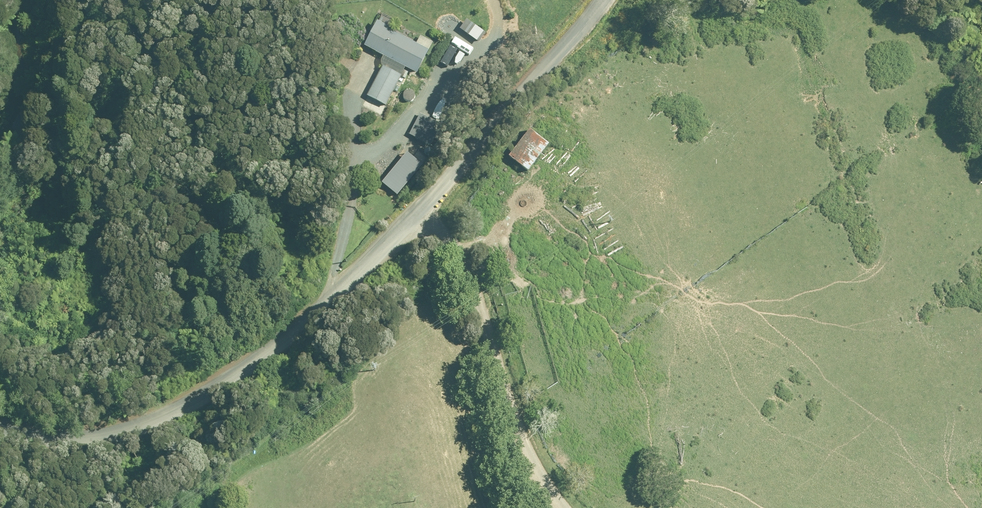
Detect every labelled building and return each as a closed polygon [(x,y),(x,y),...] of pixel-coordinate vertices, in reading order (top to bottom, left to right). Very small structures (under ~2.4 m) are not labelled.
[(423,37),(419,44),(379,23),(367,46),(386,56),(389,58),(387,61),(369,96),(388,106),(404,74),(388,66),(391,60),(419,74),(435,43),(423,37)] [(433,145),(443,125),(420,113),(410,134),(433,145)] [(532,172),(552,145),(532,130),(512,157),(532,172)]
